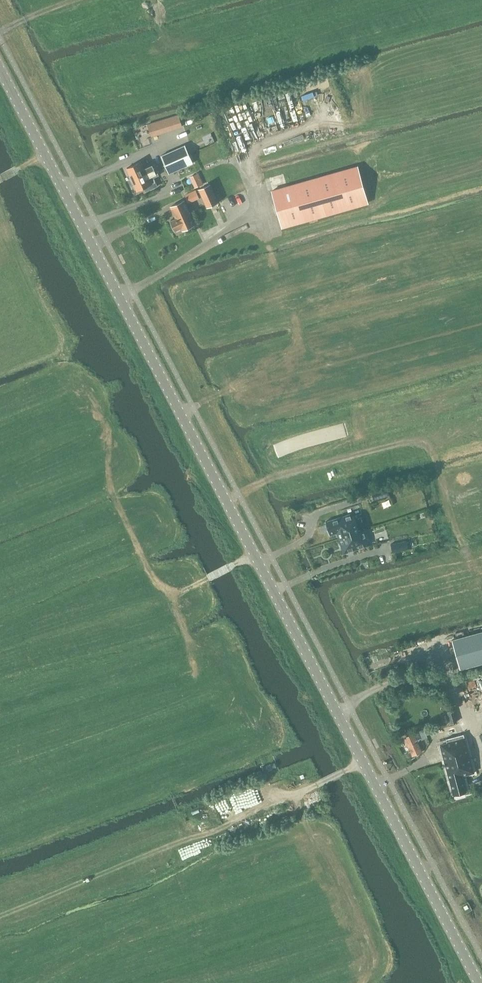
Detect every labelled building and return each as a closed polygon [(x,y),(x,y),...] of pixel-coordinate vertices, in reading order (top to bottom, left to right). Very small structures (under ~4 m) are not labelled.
[(148,125),(152,136),(181,126),(178,115),(148,125)] [(161,156),(165,165),(189,153),(185,145),(161,156)] [(189,153),(165,165),(169,173),(193,162),(189,153)] [(130,174),(132,179),(156,169),(154,164),(144,169),(141,161),(127,168),(128,169),(127,170),(127,171),(128,174),(130,174)] [(272,192),(282,228),(369,203),(358,167),(272,192)] [(156,169),(132,179),(134,184),(133,185),(135,189),(136,189),(137,191),(151,184),(148,177),(153,175),(155,180),(160,178),(158,173),(156,169)] [(195,187),(204,182),(198,171),(189,176),(195,187)] [(199,189),(207,207),(218,202),(210,184),(199,189)] [(170,221),(175,231),(181,227),(183,230),(194,225),(189,213),(190,212),(184,200),(171,206),(176,218),(170,221)] [(397,491),(394,482),(379,486),(381,495),(397,491)] [(353,513),(349,514),(325,521),(329,535),(337,532),(339,538),(359,531),(353,513)] [(343,553),(351,551),(369,545),(364,530),(359,531),(339,538),(343,553)] [(414,550),(411,542),(396,546),(399,555),(414,550)] [(477,664),(481,662),(481,631),(469,635),(477,664)] [(444,725),(456,722),(452,709),(441,713),(444,725)] [(405,737),(412,756),(421,752),(416,741),(421,739),(421,741),(427,738),(424,729),(405,737)] [(467,791),(466,788),(463,779),(466,778),(465,775),(475,772),(468,749),(475,747),(472,738),(466,740),(464,733),(446,738),(447,744),(439,746),(454,795),(467,791)]
